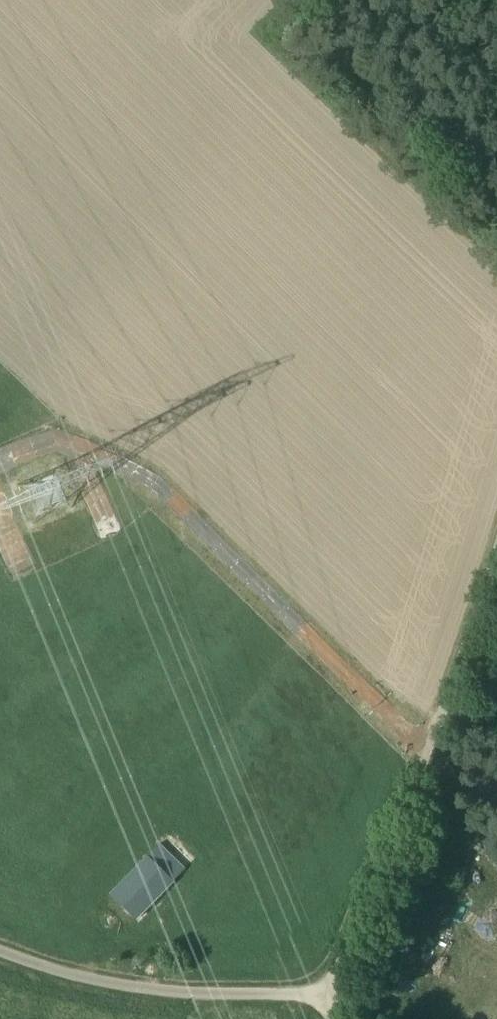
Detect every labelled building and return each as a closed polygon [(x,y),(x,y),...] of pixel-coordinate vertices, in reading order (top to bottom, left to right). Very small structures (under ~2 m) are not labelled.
[(136,919),(173,881),(147,855),(109,893),(136,919)]
